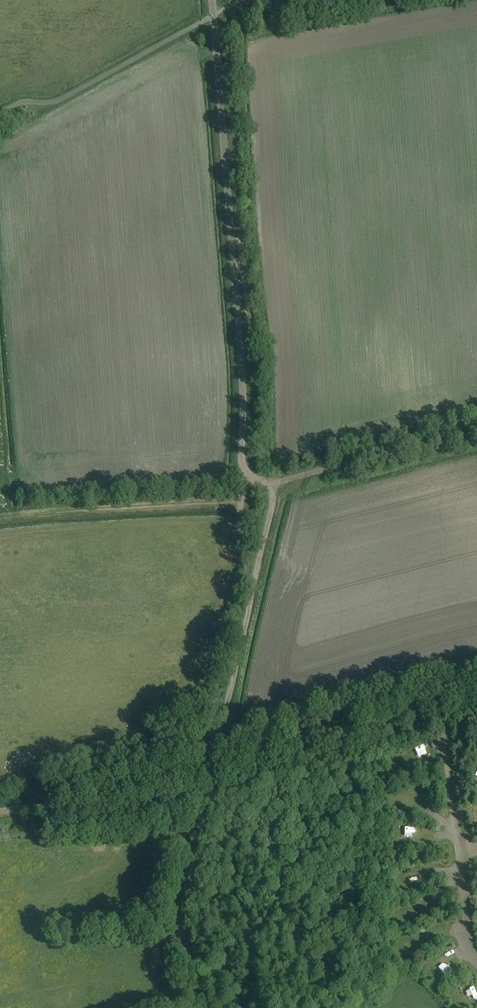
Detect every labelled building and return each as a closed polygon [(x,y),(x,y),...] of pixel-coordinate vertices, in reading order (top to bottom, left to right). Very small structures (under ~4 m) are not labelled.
[(163,965),(159,949),(153,951),(156,967),(163,965)]
